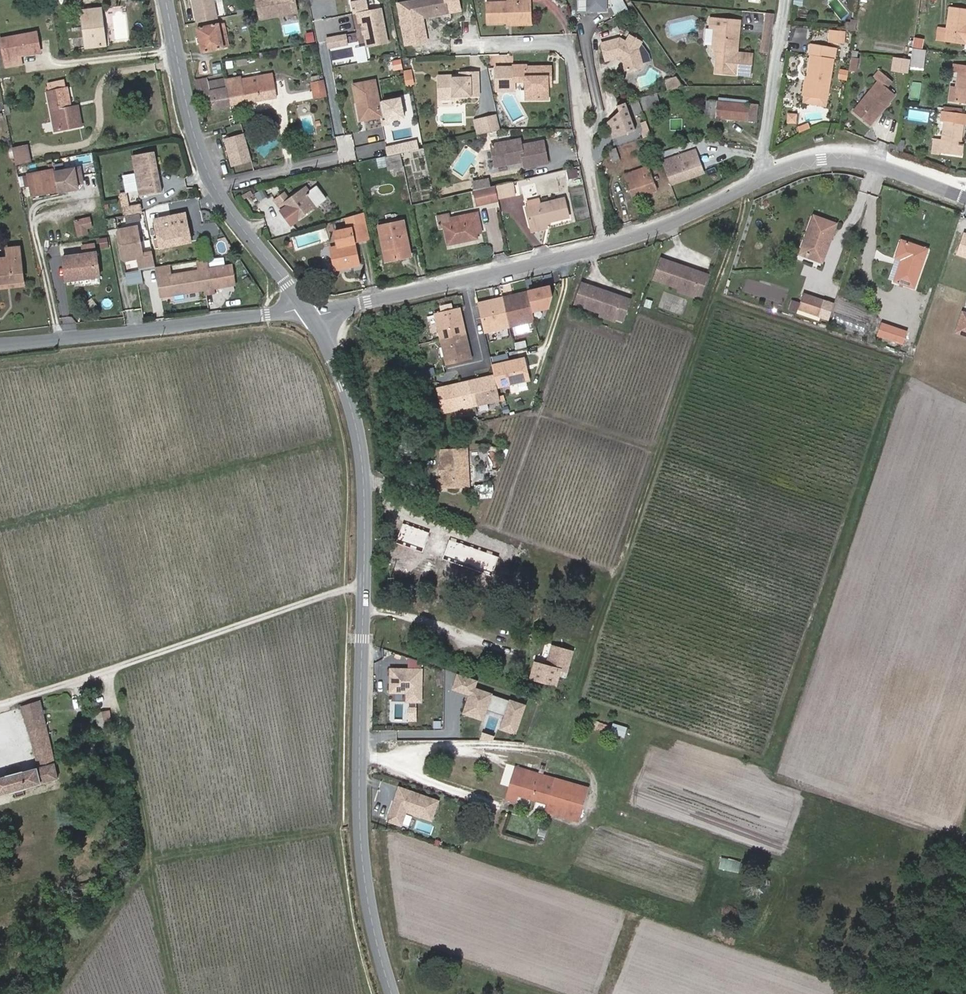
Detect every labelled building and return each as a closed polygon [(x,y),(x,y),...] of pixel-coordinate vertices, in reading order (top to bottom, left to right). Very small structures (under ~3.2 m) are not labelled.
[(212,23),(208,0),(187,0),(192,27),(212,23)] [(272,2),(254,5),(257,23),(275,19),(275,14),(293,11),(291,0),(271,0),(272,2)] [(441,12),(440,0),(402,0),(404,17),(441,12)] [(582,9),(601,9),(601,0),(582,0),(582,9)] [(517,3),(503,4),(507,28),(518,28),(516,9),(518,8),(517,3)] [(617,3),(605,9),(610,17),(622,12),(617,3)] [(507,28),(503,4),(500,4),(501,8),(479,10),(480,30),(507,28)] [(362,5),(349,8),(352,19),(365,17),(362,5)] [(275,14),(275,19),(293,16),(293,11),(275,14)] [(83,15),(83,23),(102,21),(101,12),(83,15)] [(772,25),(774,15),(765,14),(764,24),(772,25)] [(944,47),(965,48),(964,55),(965,55),(965,29),(965,22),(965,16),(947,14),(945,37),(944,47)] [(365,17),(352,19),(353,28),(356,27),(361,52),(381,48),(375,15),(365,17)] [(729,32),(730,20),(713,19),(712,28),(716,29),(715,48),(718,56),(717,73),(752,76),(753,56),(737,55),(737,49),(739,46),(740,33),(729,32)] [(729,32),(740,33),(741,21),(730,20),(729,32)] [(102,21),(83,23),(87,54),(106,51),(102,21)] [(762,34),(771,35),(772,25),(764,24),(762,34)] [(219,26),(214,27),(217,51),(223,50),(219,26)] [(195,55),(217,51),(214,27),(191,31),(195,55)] [(771,35),(762,34),(759,53),(768,54),(771,35)] [(839,38),(827,37),(826,47),(839,47),(839,38)] [(944,47),(945,37),(936,37),(935,44),(944,47)] [(310,38),(302,39),(303,47),(311,46),(310,38)] [(20,63),(26,62),(43,59),(39,39),(22,42),(23,46),(6,50),(10,74),(22,71),(20,63)] [(597,47),(601,65),(615,60),(618,62),(620,72),(626,75),(635,72),(638,68),(633,54),(636,46),(625,40),(621,45),(616,42),(597,47)] [(324,52),(337,50),(335,43),(323,45),(324,52)] [(912,43),(911,50),(918,52),(919,44),(912,43)] [(830,52),(808,49),(806,59),(809,60),(805,100),(826,103),(830,63),(828,63),(830,52)] [(908,56),(905,78),(914,78),(917,58),(908,56)] [(550,97),(549,79),(552,79),(552,65),(516,67),(516,68),(498,69),(498,81),(528,80),(529,98),(550,97)] [(948,106),(965,109),(965,72),(949,69),(948,79),(953,79),(948,106)] [(242,77),(227,80),(232,105),(278,97),(273,73),(242,79),(242,77)] [(862,115),(868,121),(889,98),(881,89),(886,83),(876,73),(870,79),(873,82),(846,110),(857,121),(862,115)] [(450,83),(437,84),(437,101),(451,101),(451,98),(476,98),(475,74),(467,74),(467,81),(450,81),(450,83)] [(208,79),(193,82),(196,97),(210,94),(211,99),(214,109),(232,105),(227,80),(209,83),(208,79)] [(660,88),(671,84),(669,79),(658,82),(660,88)] [(306,96),(321,93),(319,83),(304,85),(306,96)] [(361,85),(347,88),(350,105),(353,105),(356,121),(378,116),(380,126),(399,122),(395,101),(372,105),(367,84),(361,85)] [(67,134),(75,133),(71,112),(67,94),(64,95),(61,87),(49,89),(50,97),(47,98),(54,137),(67,134)] [(196,97),(197,103),(211,99),(210,94),(196,97)] [(649,94),(635,99),(639,109),(652,104),(649,94)] [(9,103),(3,104),(6,120),(13,118),(9,103)] [(628,131),(619,103),(611,105),(613,111),(601,120),(607,137),(628,131)] [(701,120),(713,121),(714,107),(702,106),(701,120)] [(740,123),(741,109),(714,107),(713,121),(740,123)] [(750,110),(741,109),(740,123),(749,123),(750,110)] [(77,111),(71,112),(75,133),(82,132),(77,111)] [(862,115),(857,121),(862,127),(868,121),(862,115)] [(965,119),(936,115),(935,125),(940,126),(938,142),(928,141),(926,157),(937,159),(937,157),(957,159),(961,128),(965,129),(965,119)] [(495,118),(481,120),(484,134),(498,131),(495,118)] [(481,120),(476,122),(478,135),(484,134),(481,120)] [(645,137),(640,123),(635,125),(638,132),(636,136),(638,139),(645,137)] [(803,128),(792,132),(794,137),(805,133),(803,128)] [(396,137),(397,140),(401,156),(416,153),(412,133),(396,137)] [(249,161),(244,137),(226,141),(231,165),(249,161)] [(494,148),(498,169),(525,163),(527,169),(549,165),(544,144),(520,149),(519,143),(494,148)] [(28,147),(12,151),(15,167),(31,164),(28,147)] [(654,163),(663,189),(696,178),(688,152),(654,163)] [(154,154),(132,159),(135,175),(138,190),(140,199),(162,195),(154,154)] [(400,173),(397,159),(379,163),(382,176),(400,173)] [(651,193),(643,167),(619,175),(627,200),(651,193)] [(54,175),(28,180),(32,201),(58,196),(58,198),(71,195),(71,193),(78,192),(77,189),(83,188),(80,172),(54,177),(54,175)] [(138,190),(135,175),(125,178),(128,192),(138,190)] [(472,185),(474,192),(488,189),(487,181),(472,185)] [(495,187),(498,201),(499,201),(515,198),(511,183),(495,187)] [(498,201),(495,187),(488,189),(474,192),(477,206),(498,201)] [(283,192),(272,199),(281,212),(280,213),(289,226),(325,203),(316,189),(308,194),(305,197),(301,190),(288,199),(283,192)] [(123,216),(136,212),(138,212),(136,204),(126,206),(124,197),(119,198),(123,216)] [(529,226),(536,225),(566,217),(561,199),(540,204),(538,200),(526,203),(527,206),(524,207),(529,226)] [(442,230),(445,230),(444,226),(473,219),(477,236),(482,235),(478,214),(450,220),(449,217),(442,219),(442,222),(440,224),(442,230)] [(371,239),(364,216),(347,221),(350,232),(334,236),(338,251),(331,253),(337,274),(360,268),(354,244),(371,239)] [(183,217),(152,223),(158,252),(188,246),(183,217)] [(477,239),(477,236),(473,219),(444,226),(445,230),(448,246),(477,239)] [(799,253),(818,260),(830,227),(809,219),(807,223),(806,225),(809,226),(799,253)] [(388,263),(400,261),(398,252),(411,249),(405,221),(380,226),(388,263)] [(73,225),(76,239),(85,237),(84,232),(89,231),(88,222),(73,225)] [(141,259),(136,229),(118,232),(117,234),(121,261),(124,262),(136,260),(138,272),(153,270),(151,257),(141,259)] [(884,279),(908,289),(922,249),(897,241),(884,279)] [(93,256),(92,248),(79,250),(81,259),(93,256)] [(413,258),(411,249),(398,252),(400,261),(413,258)] [(818,260),(799,253),(796,251),(794,257),(816,265),(818,260)] [(25,286),(19,253),(7,255),(9,265),(0,267),(0,290),(11,287),(25,286)] [(209,259),(210,265),(227,262),(226,256),(209,259)] [(93,257),(60,263),(65,286),(98,280),(93,257)] [(159,298),(203,291),(204,295),(212,294),(211,289),(233,286),(229,266),(207,270),(205,261),(195,262),(197,272),(169,277),(167,267),(154,270),(159,298)] [(687,296),(694,276),(654,262),(647,283),(673,292),(687,296)] [(141,285),(138,272),(125,275),(127,287),(141,285)] [(694,276),(687,296),(694,299),(700,279),(694,276)] [(25,286),(11,287),(0,290),(0,296),(26,292),(25,286)] [(544,287),(472,303),(480,333),(530,321),(528,311),(543,307),(547,296),(544,287)] [(607,320),(615,300),(576,287),(569,307),(594,316),(607,320)] [(793,313),(813,318),(818,305),(798,298),(793,313)] [(615,300),(607,320),(615,323),(622,302),(615,300)] [(454,308),(430,314),(443,366),(467,360),(456,316),(454,308)] [(813,318),(793,313),(792,316),(812,323),(813,318)] [(957,314),(953,328),(965,333),(965,317),(957,314)] [(531,322),(514,327),(516,334),(533,329),(531,322)] [(875,324),(871,336),(894,344),(899,331),(875,324)] [(953,328),(951,334),(965,339),(965,333),(953,328)] [(520,357),(488,365),(490,375),(493,388),(525,380),(520,357)] [(490,375),(464,382),(470,406),(497,400),(493,388),(490,375)] [(470,406),(464,382),(433,390),(439,414),(470,406)] [(467,451),(435,452),(436,479),(438,479),(439,488),(442,488),(468,488),(467,451)] [(568,648),(548,642),(542,661),(531,657),(526,673),(549,680),(554,665),(562,667),(568,648)] [(414,698),(415,666),(384,666),(384,689),(401,689),(400,698),(414,698)] [(471,677),(452,671),(447,686),(464,691),(458,710),(467,713),(471,703),(480,706),(499,713),(495,726),(509,730),(518,703),(468,685),(471,677)] [(471,703),(467,713),(476,716),(480,706),(471,703)] [(55,782),(57,782),(41,707),(23,711),(36,770),(0,781),(0,797),(55,782)] [(68,749),(60,751),(61,759),(73,756),(73,752),(70,753),(68,749)] [(504,800),(516,804),(524,807),(526,800),(544,806),(544,812),(547,813),(575,821),(580,803),(584,787),(513,767),(504,800)] [(431,798),(392,784),(381,817),(394,821),(399,807),(424,816),(431,798)] [(722,856),(720,867),(740,870),(742,860),(722,856)]
